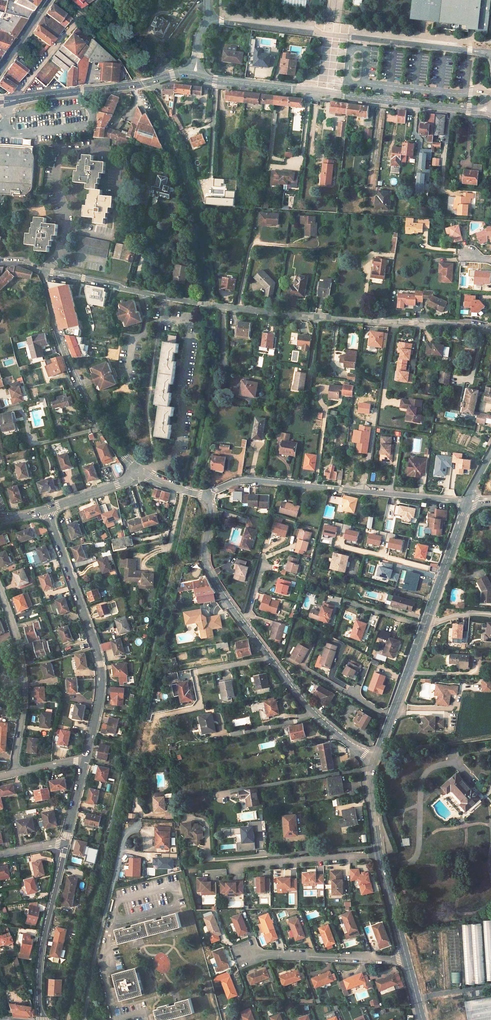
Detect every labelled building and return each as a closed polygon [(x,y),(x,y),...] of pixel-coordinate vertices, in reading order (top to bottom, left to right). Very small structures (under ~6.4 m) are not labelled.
[(27,18),(32,10),(29,9),(15,0),(13,0),(0,0),(0,57),(27,18)] [(411,19),(449,24),(448,30),(466,32),(467,28),(473,28),(472,33),(485,35),(490,0),(413,0),(411,19)] [(71,18),(52,3),(45,12),(51,16),(64,27),(71,18)] [(48,20),(43,16),(32,32),(47,44),(43,48),(42,46),(34,56),(35,57),(31,62),(33,63),(55,38),(42,28),(48,20)] [(64,27),(51,16),(48,20),(42,28),(55,38),(64,27)] [(173,19),(167,16),(165,19),(164,18),(163,19),(163,20),(159,18),(154,26),(158,28),(156,28),(155,29),(155,30),(156,31),(157,31),(158,31),(157,34),(163,38),(173,19)] [(74,86),(74,84),(82,84),(83,81),(88,60),(101,61),(100,66),(102,66),(101,80),(113,82),(117,82),(119,64),(91,38),(77,25),(61,45),(50,59),(34,77),(42,83),(46,84),(50,79),(54,82),(48,88),(74,86)] [(228,51),(225,50),(223,59),(231,60),(231,62),(241,64),(243,54),(236,52),(237,48),(229,46),(228,51)] [(271,55),(255,53),(254,65),(269,67),(271,55)] [(290,54),(285,53),(284,59),(282,58),(281,64),(283,64),(282,71),(284,71),(284,73),(295,75),(297,61),(293,60),(294,57),(290,57),(290,54)] [(17,61),(14,58),(2,76),(4,78),(6,75),(17,82),(28,69),(17,61)] [(19,58),(17,61),(28,69),(30,67),(19,58)] [(2,76),(0,79),(0,85),(9,92),(15,85),(4,78),(2,76)] [(174,84),(164,85),(163,94),(174,95),(175,93),(175,84),(174,84)] [(191,86),(175,84),(175,93),(184,94),(191,95),(192,94),(202,95),(202,87),(191,86)] [(233,91),(226,90),(225,100),(244,102),(245,92),(239,92),(233,91)] [(275,96),(245,92),(244,102),(259,104),(259,102),(274,104),(275,96)] [(106,107),(103,106),(101,109),(100,112),(104,113),(112,115),(115,109),(120,97),(113,95),(109,99),(106,107)] [(290,97),(275,96),(274,104),(289,106),(290,97)] [(290,97),(289,106),(302,108),(303,99),(290,97)] [(344,103),(331,102),(330,112),(341,113),(348,114),(349,104),(344,103)] [(354,105),(349,104),(348,114),(348,115),(368,117),(369,107),(354,105)] [(142,114),(138,105),(131,123),(132,123),(138,125),(142,114)] [(407,111),(399,110),(398,122),(405,123),(407,111)] [(104,113),(100,112),(98,121),(98,128),(100,128),(96,138),(97,138),(110,138),(113,130),(105,128),(112,115),(104,113)] [(147,112),(142,114),(138,125),(132,138),(164,148),(161,140),(157,133),(147,112)] [(445,115),(434,114),(433,125),(433,133),(443,135),(445,115)] [(178,117),(173,119),(180,130),(184,128),(178,117)] [(347,123),(339,122),(337,136),(345,136),(347,123)] [(138,125),(132,123),(128,135),(124,134),(122,140),(131,142),(132,138),(138,125)] [(433,125),(421,124),(420,134),(428,135),(433,135),(433,133),(433,125)] [(124,134),(113,130),(110,138),(111,139),(116,140),(117,138),(122,140),(124,134)] [(202,134),(191,137),(194,146),(204,142),(202,134)] [(110,138),(97,138),(97,146),(111,146),(111,139),(110,138)] [(122,140),(117,138),(116,140),(115,145),(130,149),(133,150),(135,143),(131,142),(122,140)] [(153,148),(135,143),(133,150),(130,149),(129,152),(137,154),(136,156),(142,158),(144,154),(151,156),(152,156),(154,155),(154,152),(154,151),(154,150),(153,148)] [(414,144),(404,143),(402,162),(406,163),(407,155),(413,156),(414,144)] [(0,145),(0,194),(21,195),(23,195),(25,194),(26,194),(28,193),(30,191),(30,190),(31,189),(32,186),(34,157),(34,155),(33,154),(33,152),(32,151),(31,150),(30,149),(28,148),(27,147),(25,147),(24,147),(0,145)] [(402,148),(393,147),(391,165),(400,166),(402,148)] [(431,151),(432,150),(425,149),(424,154),(420,153),(419,169),(423,169),(423,174),(418,174),(416,192),(423,193),(424,179),(429,179),(430,169),(425,169),(426,159),(431,159),(431,151)] [(94,155),(85,155),(84,166),(83,166),(82,171),(77,171),(75,182),(87,183),(87,189),(92,189),(91,200),(88,199),(87,205),(84,205),(83,216),(94,217),(94,223),(105,224),(106,213),(107,213),(108,207),(113,208),(114,197),(102,196),(103,190),(97,190),(98,184),(100,184),(101,173),(106,174),(107,162),(94,161),(94,155)] [(333,161),(325,161),(324,165),(323,165),(322,179),(323,179),(323,187),(331,188),(333,161)] [(482,164),(472,163),(472,171),(478,171),(481,172),(482,164)] [(285,172),(271,170),(270,180),(275,181),(274,184),(280,185),(280,183),(283,184),(287,184),(286,186),(292,186),(292,183),(297,183),(298,173),(285,172)] [(472,171),(464,170),(464,176),(463,183),(477,185),(478,171),(472,171)] [(165,173),(161,171),(160,174),(159,174),(155,187),(154,186),(152,195),(153,195),(158,197),(159,197),(160,195),(170,198),(172,191),(175,191),(175,189),(174,187),(169,186),(169,184),(168,182),(169,179),(167,178),(168,176),(164,175),(165,173)] [(129,173),(122,172),(120,197),(127,198),(129,176),(129,173)] [(215,197),(207,196),(206,204),(234,206),(234,198),(235,192),(217,191),(215,197)] [(391,192),(380,191),(379,199),(378,199),(377,209),(389,210),(391,192)] [(464,197),(457,196),(457,200),(459,200),(459,204),(454,204),(454,209),(459,210),(458,215),(468,215),(468,207),(468,203),(470,204),(471,198),(473,198),(473,193),(466,193),(466,197),(464,197)] [(158,197),(153,195),(150,204),(151,205),(152,206),(155,206),(156,206),(156,205),(158,197)] [(279,215),(261,214),(260,225),(278,226),(279,215)] [(46,216),(35,215),(35,221),(33,221),(32,226),(31,232),(27,232),(26,243),(36,244),(36,249),(48,251),(49,245),(50,245),(51,239),(51,240),(52,234),(56,234),(57,223),(45,222),(46,216)] [(315,217),(302,216),(302,223),(306,223),(305,235),(315,235),(316,224),(314,223),(315,217)] [(411,222),(405,221),(405,231),(410,231),(410,233),(413,234),(413,232),(417,232),(417,228),(428,229),(429,220),(418,219),(417,224),(411,224),(411,222)] [(458,227),(446,230),(447,235),(450,235),(452,244),(462,242),(458,227)] [(487,228),(487,231),(486,231),(477,236),(481,244),(488,241),(488,239),(490,239),(490,242),(490,228),(487,228)] [(109,242),(75,235),(72,249),(106,257),(109,242)] [(135,248),(117,244),(114,256),(111,256),(111,257),(121,259),(131,262),(132,262),(135,248)] [(378,266),(377,272),(373,271),(372,278),(384,279),(386,260),(375,259),(374,265),(378,266)] [(188,266),(178,264),(175,280),(185,282),(188,266)] [(439,274),(443,274),(442,284),(451,285),(453,265),(439,265),(439,274)] [(18,267),(8,267),(6,270),(8,272),(15,278),(25,278),(28,271),(21,267),(18,267)] [(0,275),(0,280),(8,272),(6,270),(1,275),(0,275)] [(274,284),(261,271),(254,278),(266,291),(265,297),(271,298),(274,284)] [(0,280),(0,291),(15,278),(8,272),(0,280)] [(476,286),(484,287),(484,285),(490,285),(490,276),(477,274),(476,286)] [(307,279),(297,276),(294,289),(290,288),(289,295),(303,298),(307,279)] [(236,280),(223,278),(221,289),(234,291),(236,280)] [(72,313),(71,308),(74,307),(69,285),(49,283),(59,329),(62,329),(64,335),(79,337),(80,331),(76,312),(72,313)] [(331,285),(320,283),(318,297),(328,299),(331,285)] [(104,307),(106,293),(105,292),(105,289),(90,286),(90,288),(87,288),(86,289),(86,291),(89,304),(93,305),(104,307)] [(422,299),(422,291),(415,291),(414,296),(397,295),(396,309),(402,309),(403,304),(405,304),(405,306),(414,306),(414,302),(421,303),(422,299)] [(426,292),(422,291),(422,299),(426,300),(426,306),(439,314),(445,306),(431,298),(432,291),(426,292)] [(463,297),(463,308),(469,309),(469,313),(474,314),(476,311),(475,310),(476,305),(472,305),(471,304),(471,302),(472,301),(474,301),(475,297),(463,297)] [(134,301),(122,305),(123,309),(120,310),(121,314),(122,319),(123,322),(125,322),(127,327),(142,322),(138,310),(137,310),(134,301)] [(251,323),(238,321),(235,336),(248,338),(251,323)] [(272,334),(262,332),(260,346),(272,347),(273,342),(271,342),(272,334)] [(382,334),(372,333),(372,339),(369,339),(368,347),(381,348),(386,348),(388,335),(382,334)] [(176,335),(168,335),(167,342),(164,342),(161,363),(157,395),(155,405),(160,405),(157,425),(155,437),(169,439),(171,425),(169,425),(170,417),(173,417),(174,407),(169,406),(171,393),(169,393),(170,384),(172,384),(175,362),(174,361),(175,353),(177,353),(178,344),(175,343),(176,335)] [(312,337),(299,335),(298,346),(302,346),(302,350),(310,351),(312,337)] [(45,336),(28,340),(33,359),(42,357),(41,352),(45,351),(45,349),(48,348),(45,336)] [(81,339),(65,336),(68,344),(80,345),(81,339)] [(413,345),(404,343),(402,354),(401,359),(400,359),(398,372),(400,372),(399,381),(413,384),(414,376),(410,375),(410,374),(406,373),(407,370),(408,360),(411,361),(412,355),(412,352),(413,345)] [(80,345),(68,344),(71,351),(82,352),(83,346),(80,345)] [(442,347),(428,345),(427,355),(448,358),(450,350),(444,349),(442,349),(442,347)] [(82,352),(71,351),(74,359),(85,358),(86,353),(82,352)] [(357,353),(348,351),(347,354),(346,354),(345,356),(344,365),(344,368),(354,370),(357,353)] [(49,377),(67,371),(64,364),(62,358),(51,361),(52,365),(46,368),(49,377)] [(116,386),(106,364),(92,371),(95,375),(93,376),(94,380),(96,385),(98,388),(100,387),(102,392),(116,386)] [(450,374),(439,372),(438,384),(449,385),(450,378),(450,374)] [(297,374),(295,388),(293,388),(293,391),(303,393),(303,389),(305,375),(297,374)] [(258,383),(243,380),(242,386),(243,386),(242,389),(241,393),(250,394),(250,397),(255,398),(258,383)] [(18,381),(9,384),(13,398),(11,399),(13,405),(24,402),(18,381)] [(349,384),(343,383),(343,387),(330,385),(329,390),(328,399),(338,401),(339,395),(342,395),(351,397),(352,394),(354,394),(354,392),(352,392),(353,387),(348,386),(349,384)] [(469,390),(466,403),(463,402),(461,407),(465,408),(464,414),(478,417),(476,422),(476,423),(485,425),(486,419),(485,418),(486,415),(476,413),(474,412),(479,392),(477,392),(469,390)] [(45,396),(40,398),(41,401),(44,401),(46,407),(48,406),(45,396)] [(67,396),(59,398),(60,402),(53,404),(55,410),(56,409),(56,412),(63,413),(63,407),(68,406),(69,408),(74,407),(72,398),(68,399),(67,396)] [(134,399),(131,399),(129,416),(129,418),(128,423),(133,423),(136,401),(134,401),(134,399)] [(422,403),(410,400),(410,402),(402,400),(402,403),(401,407),(411,410),(410,415),(407,414),(405,421),(412,423),(413,421),(417,422),(418,417),(419,410),(420,411),(422,403)] [(0,415),(0,417),(3,430),(16,427),(12,412),(0,415)] [(266,419),(257,417),(254,438),(262,440),(266,419)] [(371,429),(365,428),(365,433),(360,432),(356,432),(354,443),(358,443),(357,453),(367,454),(371,429)] [(389,437),(379,436),(378,444),(379,444),(378,456),(382,461),(389,462),(390,455),(388,454),(388,450),(390,450),(391,445),(388,445),(389,437)] [(297,444),(283,441),(283,445),(281,444),(280,450),(282,450),(281,454),(295,456),(297,444)] [(104,445),(96,448),(101,461),(109,458),(104,445)] [(463,454),(454,453),(453,463),(457,463),(456,474),(464,474),(464,470),(470,470),(471,460),(463,459),(463,454)] [(68,454),(59,457),(64,470),(73,467),(68,454)] [(317,456),(306,455),(304,468),(315,469),(317,456)] [(452,457),(437,455),(436,469),(434,469),(434,474),(435,476),(444,478),(446,476),(448,468),(451,467),(452,457)] [(226,459),(214,457),(213,461),(211,461),(210,466),(212,467),(212,470),(224,471),(226,459)] [(425,469),(426,461),(413,459),(413,460),(412,465),(408,464),(407,472),(411,473),(411,477),(419,478),(420,471),(420,468),(425,469)] [(25,464),(16,466),(19,480),(29,477),(25,464)] [(93,465),(83,468),(88,482),(97,479),(93,465)] [(330,466),(330,467),(329,471),(326,470),(325,476),(328,476),(327,480),(336,481),(336,480),(341,481),(343,470),(337,469),(337,473),(333,472),(334,468),(334,466),(330,466)] [(51,478),(37,483),(41,493),(49,490),(50,493),(57,490),(56,487),(54,488),(51,478)] [(18,487),(8,490),(13,503),(23,500),(18,487)] [(163,492),(155,490),(152,497),(167,502),(169,494),(163,492)] [(242,504),(249,504),(248,505),(248,507),(257,508),(267,508),(267,496),(252,496),(249,496),(249,495),(242,495),(242,490),(237,490),(237,493),(233,493),(233,502),(242,502),(242,504)] [(357,500),(345,497),(343,504),(345,504),(344,511),(354,513),(357,500)] [(300,506),(282,501),(279,512),(296,517),(300,506)] [(205,507),(198,505),(195,515),(197,515),(197,517),(201,518),(201,517),(202,517),(205,507)] [(99,506),(85,511),(88,520),(102,515),(99,506)] [(409,524),(410,518),(420,520),(422,508),(416,507),(417,510),(397,507),(395,516),(404,518),(403,523),(409,524)] [(447,512),(436,511),(436,515),(429,515),(428,524),(431,524),(430,530),(433,530),(432,535),(441,536),(443,521),(446,521),(447,512)] [(116,512),(103,517),(106,525),(119,520),(116,512)] [(155,514),(142,519),(145,528),(158,524),(155,514)] [(142,519),(128,524),(131,533),(145,528),(142,519)] [(256,529),(257,529),(259,522),(248,519),(245,526),(246,526),(244,534),(243,537),(242,536),(240,545),(250,548),(252,539),(253,540),(256,529)] [(78,523),(69,526),(73,537),(82,534),(78,523)] [(289,527),(274,523),(274,525),(272,532),(278,533),(286,536),(289,527)] [(336,538),(338,527),(325,524),(323,535),(336,538)] [(31,529),(17,534),(21,543),(34,538),(31,529)] [(344,539),(357,542),(359,532),(347,529),(344,539)] [(312,533),(302,530),(299,540),(296,549),(303,551),(306,552),(312,533)] [(401,551),(403,540),(394,539),(395,534),(387,533),(380,532),(380,534),(385,535),(384,541),(389,542),(388,549),(401,551)] [(369,534),(368,544),(381,546),(382,536),(369,534)] [(132,536),(111,540),(113,551),(134,547),(132,536)] [(222,550),(234,554),(236,547),(224,544),(222,550)] [(80,545),(72,549),(77,563),(85,560),(80,545)] [(47,546),(37,550),(43,563),(52,560),(47,546)] [(428,548),(419,546),(416,558),(425,561),(428,548)] [(0,555),(0,562),(3,569),(12,566),(7,553),(0,555)] [(350,558),(335,554),(333,560),(336,561),(334,570),(346,573),(350,558)] [(111,555),(97,560),(102,574),(110,571),(108,566),(113,564),(111,555)] [(299,559),(291,556),(288,564),(291,565),(289,571),(298,573),(300,565),(297,564),(299,559)] [(135,559),(120,558),(120,567),(125,567),(124,577),(130,577),(129,581),(138,581),(137,587),(146,588),(146,584),(152,585),(153,574),(146,574),(142,573),(142,571),(134,571),(135,559)] [(246,562),(237,560),(234,569),(238,570),(236,575),(238,575),(237,580),(244,582),(248,568),(245,567),(246,562)] [(23,571),(13,575),(18,588),(28,585),(23,571)] [(420,575),(408,572),(403,589),(416,592),(420,575)] [(48,575),(40,578),(44,592),(54,588),(48,575)] [(478,581),(483,591),(482,602),(490,602),(490,585),(487,577),(478,581)] [(293,582),(280,578),(278,583),(280,584),(279,588),(278,593),(289,596),(293,582)] [(195,582),(185,583),(185,586),(186,590),(196,589),(213,586),(210,581),(209,579),(205,580),(195,581),(195,582)] [(213,586),(196,589),(197,596),(212,593),(217,593),(215,589),(213,586)] [(99,589),(89,592),(92,601),(102,598),(99,589)] [(28,594),(15,598),(21,612),(29,610),(29,608),(33,607),(28,594)] [(415,603),(392,595),(390,601),(394,603),(392,607),(412,614),(415,603)] [(281,598),(274,596),(271,607),(277,608),(276,611),(286,614),(289,604),(280,602),(281,598)] [(65,598),(56,601),(61,614),(70,611),(65,598)] [(108,603),(98,607),(101,616),(111,613),(108,603)] [(335,607),(324,603),(321,612),(314,610),(312,617),(319,619),(329,623),(335,607)] [(200,610),(184,613),(185,623),(190,622),(191,624),(196,623),(199,626),(198,627),(202,630),(203,634),(208,633),(209,637),(212,637),(211,630),(221,628),(219,616),(206,619),(201,615),(200,610)] [(345,612),(343,617),(353,621),(355,617),(345,612)] [(129,615),(116,620),(118,628),(116,629),(117,634),(120,633),(121,634),(130,631),(127,621),(133,620),(132,615),(129,615)] [(286,624),(274,621),(272,625),(274,626),(271,636),(277,638),(277,641),(280,642),(281,639),(283,631),(286,624)] [(341,621),(337,630),(342,633),(347,623),(341,621)] [(367,626),(358,622),(352,638),(362,641),(367,626)] [(35,626),(25,629),(29,644),(34,643),(41,640),(44,639),(39,623),(34,624),(35,626)] [(468,632),(464,631),(465,625),(455,624),(453,642),(462,643),(462,642),(467,642),(468,632)] [(68,626),(59,629),(64,643),(73,640),(68,626)] [(202,630),(198,627),(200,639),(209,637),(208,633),(203,634),(202,630)] [(41,640),(34,643),(38,658),(54,654),(51,646),(50,646),(48,642),(42,644),(41,640)] [(113,648),(115,656),(124,654),(121,640),(111,642),(102,644),(103,651),(113,648)] [(248,640),(237,642),(238,650),(236,651),(237,657),(251,654),(248,640)] [(401,644),(390,640),(384,655),(395,659),(401,644)] [(217,650),(229,649),(228,642),(216,643),(217,650)] [(310,648),(301,642),(298,647),(294,654),(292,657),(302,663),(310,648)] [(337,645),(328,642),(323,656),(326,657),(324,664),(332,666),(337,650),(336,650),(337,645)] [(85,652),(77,655),(80,670),(89,668),(85,652)] [(470,655),(451,654),(451,655),(450,662),(450,663),(458,663),(458,662),(461,662),(461,663),(461,668),(469,668),(469,666),(471,667),(472,659),(470,659),(470,655)] [(361,665),(350,659),(343,671),(352,676),(354,672),(356,668),(358,669),(361,665)] [(48,665),(43,666),(47,680),(56,677),(52,663),(51,664),(50,664),(48,665)] [(124,664),(110,664),(111,676),(116,676),(116,683),(121,683),(124,683),(123,676),(124,676),(124,664)] [(305,674),(294,668),(291,673),(299,678),(300,675),(303,677),(305,674)] [(265,673),(253,676),(257,695),(269,692),(269,689),(263,690),(263,688),(268,687),(265,673)] [(383,675),(373,673),(368,690),(378,693),(381,683),(383,675)] [(76,678),(67,679),(69,694),(78,693),(76,678)] [(187,680),(178,682),(180,693),(182,692),(184,702),(193,700),(192,691),(190,692),(187,680)] [(232,681),(221,683),(225,698),(235,696),(232,681)] [(451,686),(436,685),(435,691),(437,691),(439,693),(438,695),(438,700),(439,700),(439,704),(449,705),(450,696),(448,696),(448,695),(450,694),(457,694),(457,686),(451,685),(451,686)] [(124,689),(113,687),(111,696),(114,696),(113,704),(122,706),(124,689)] [(46,688),(36,689),(37,704),(47,703),(46,688)] [(338,697),(323,688),(318,696),(325,700),(328,701),(325,705),(330,708),(338,697)] [(276,699),(265,701),(268,716),(279,713),(276,699)] [(86,706),(76,704),(73,719),(83,721),(86,706)] [(443,711),(435,710),(435,717),(427,717),(427,721),(424,720),(424,732),(428,732),(428,729),(438,729),(438,721),(442,721),(443,711)] [(371,719),(360,712),(354,722),(360,726),(359,727),(364,731),(371,719)] [(52,714),(42,713),(41,728),(51,729),(52,714)] [(212,713),(200,715),(201,724),(199,724),(201,736),(205,734),(205,733),(215,731),(212,713)] [(118,720),(109,718),(107,725),(103,724),(101,732),(106,733),(106,731),(115,733),(118,720)] [(0,722),(0,737),(7,738),(8,723),(0,722)] [(304,725),(291,727),(294,739),(307,736),(304,725)] [(71,732),(61,730),(59,743),(68,745),(71,732)] [(39,740),(29,738),(28,753),(37,755),(38,752),(42,752),(43,745),(38,744),(39,740)] [(111,746),(102,744),(99,758),(107,760),(111,746)] [(330,744),(320,746),(322,770),(332,770),(330,744)] [(337,757),(339,762),(348,759),(347,754),(337,757)] [(110,769),(99,767),(97,778),(107,781),(110,769)] [(457,773),(442,786),(448,793),(451,790),(463,803),(460,804),(466,811),(481,798),(472,788),(471,789),(457,773)] [(64,779),(50,781),(52,792),(66,789),(64,779)] [(342,779),(329,780),(331,795),(343,794),(342,779)] [(0,786),(0,789),(1,796),(15,794),(13,784),(0,786)] [(47,787),(33,790),(36,801),(49,798),(47,787)] [(100,790),(91,788),(87,803),(96,805),(100,790)] [(257,788),(240,790),(241,798),(247,798),(249,806),(260,805),(257,788)] [(154,799),(156,812),(166,811),(164,798),(155,799),(154,799)] [(354,809),(343,811),(344,826),(356,825),(354,809)] [(293,810),(287,811),(288,816),(283,816),(285,837),(298,836),(296,815),(294,815),(293,810)] [(53,811),(43,813),(46,827),(58,826),(57,819),(55,819),(53,811)] [(102,818),(89,815),(86,824),(100,827),(102,818)] [(32,817),(17,820),(19,832),(25,831),(25,834),(32,832),(31,830),(35,830),(32,817)] [(250,821),(250,827),(224,829),(225,834),(245,833),(245,842),(238,842),(239,850),(256,849),(255,832),(267,831),(267,820),(250,821)] [(192,823),(183,824),(184,833),(187,833),(187,838),(194,837),(194,836),(195,837),(200,841),(204,836),(204,832),(199,828),(199,824),(192,825),(192,823)] [(170,833),(158,833),(158,848),(170,849),(170,833)] [(195,837),(193,840),(199,845),(202,842),(200,841),(195,837)] [(88,844),(79,841),(76,853),(85,855),(88,844)] [(128,858),(128,876),(141,876),(141,859),(128,858)] [(41,860),(32,862),(35,877),(44,875),(41,860)] [(0,866),(0,879),(8,877),(6,865),(0,866)] [(359,869),(351,870),(351,881),(359,879),(362,893),(366,892),(366,894),(373,892),(368,873),(365,874),(362,875),(360,875),(359,869)] [(342,871),(331,872),(332,881),(333,881),(334,895),(344,895),(343,880),(342,880),(342,871)] [(316,874),(303,874),(303,884),(316,883),(316,884),(324,884),(324,875),(316,875),(316,874)] [(80,878),(70,876),(67,890),(76,892),(80,878)] [(33,877),(23,879),(26,894),(36,892),(33,877)] [(263,878),(258,878),(259,893),(266,893),(266,891),(271,891),(271,879),(266,879),(263,879),(263,878)] [(291,878),(279,879),(279,889),(291,888),(292,891),(298,890),(297,879),(291,880),(291,878)] [(200,879),(194,880),(195,893),(203,892),(208,892),(208,895),(217,895),(216,883),(208,884),(208,883),(203,883),(203,882),(200,882),(200,879)] [(229,884),(222,884),(222,894),(227,894),(231,894),(232,897),(238,897),(237,895),(244,894),(244,882),(233,882),(233,884),(229,884)] [(76,892),(67,890),(63,904),(73,906),(76,892)] [(37,907),(30,906),(26,923),(35,925),(39,911),(37,910),(37,907)] [(211,933),(212,937),(219,934),(221,933),(214,915),(213,915),(212,912),(205,915),(206,918),(205,918),(208,925),(211,933)] [(260,917),(269,938),(273,937),(274,941),(279,939),(276,932),(269,914),(268,915),(268,912),(260,915),(261,917),(260,917)] [(352,912),(343,916),(352,937),(358,935),(360,934),(359,931),(352,912)] [(125,927),(116,929),(120,944),(131,941),(168,931),(180,928),(177,914),(164,917),(165,919),(158,921),(157,919),(134,925),(134,927),(126,929),(125,927)] [(242,915),(233,918),(241,939),(248,937),(247,934),(249,933),(242,915)] [(299,920),(290,923),(298,944),(304,942),(303,938),(306,937),(299,920)] [(383,922),(374,926),(383,948),(393,945),(391,940),(390,940),(383,922)] [(481,924),(462,925),(465,985),(485,984),(481,924)] [(68,929),(59,926),(55,941),(65,943),(68,929)] [(328,926),(319,929),(328,951),(334,948),(333,945),(336,943),(328,926)] [(0,935),(0,945),(13,942),(10,932),(0,935)] [(31,935),(24,933),(19,952),(28,954),(32,940),(30,939),(31,935)] [(213,943),(221,940),(219,934),(212,937),(211,937),(213,943)] [(65,943),(55,941),(52,954),(62,957),(65,943)] [(224,949),(215,952),(221,970),(230,967),(228,962),(224,949)] [(265,965),(248,971),(251,981),(272,973),(269,967),(266,968),(265,965)] [(138,967),(115,973),(121,1001),(145,995),(138,967)] [(297,967),(280,974),(283,982),(304,974),(302,968),(298,969),(297,967)] [(329,968),(312,975),(315,984),(336,975),(334,969),(330,971),(329,968)] [(362,969),(344,977),(348,985),(365,979),(368,984),(372,982),(371,977),(370,976),(368,977),(366,971),(363,972),(362,969)] [(228,971),(220,974),(228,997),(237,993),(228,971)] [(394,971),(377,979),(380,987),(400,979),(398,973),(395,974),(394,971)] [(460,985),(460,972),(451,973),(451,985),(460,985)] [(344,977),(339,978),(343,987),(348,985),(344,977)] [(62,980),(49,979),(47,996),(62,997),(62,980)] [(465,1001),(468,1019),(490,1019),(490,997),(465,1001)] [(153,1016),(154,1019),(170,1019),(194,1014),(191,999),(177,1003),(177,1005),(170,1006),(169,1005),(160,1007),(161,1009),(155,1010),(157,1015),(153,1016)] [(378,999),(370,1000),(371,1008),(379,1006),(378,999)] [(29,1007),(9,1005),(11,1010),(8,1009),(8,1012),(12,1013),(13,1016),(27,1018),(27,1015),(35,1016),(33,1010),(29,1009),(29,1007)] [(242,1010),(246,1019),(256,1019),(250,1007),(242,1010)] [(464,1011),(460,1012),(460,1011),(460,1009),(445,1012),(446,1019),(465,1019),(464,1011)]
